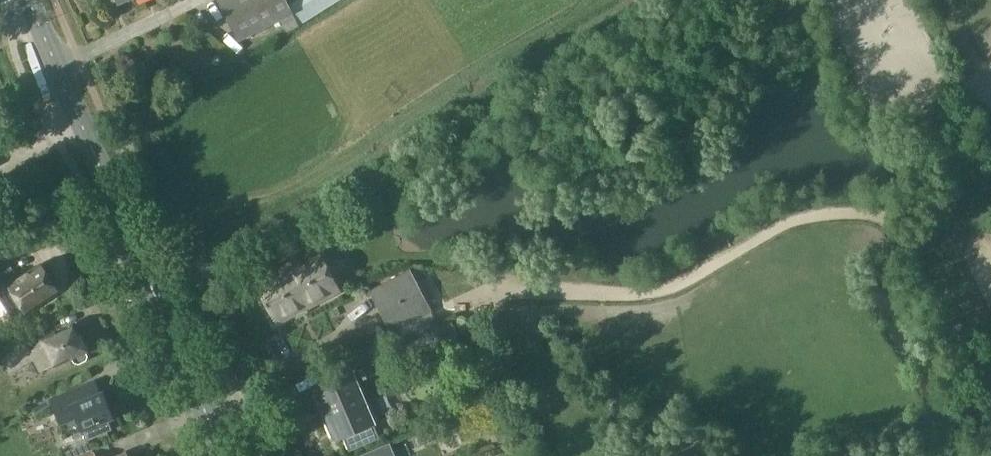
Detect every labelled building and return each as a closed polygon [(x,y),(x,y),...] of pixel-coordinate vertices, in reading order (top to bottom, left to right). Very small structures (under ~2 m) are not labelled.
[(238,40),(280,19),(286,31),(299,24),(287,0),(217,0),(238,40)] [(258,284),(278,324),(342,291),(322,251),(258,284)] [(0,273),(0,292),(0,293),(0,298),(14,318),(58,290),(42,265),(20,279),(12,266),(0,273)] [(410,269),(370,289),(392,330),(432,310),(410,269)] [(451,319),(398,347),(406,364),(443,345),(460,336),(451,319)] [(38,342),(36,348),(46,368),(55,363),(72,355),(75,360),(80,363),(88,359),(89,355),(74,323),(44,338),(45,339),(38,342)] [(25,340),(0,356),(6,366),(31,350),(25,340)] [(332,417),(333,421),(330,422),(336,436),(339,435),(340,437),(347,434),(353,448),(379,437),(373,424),(376,422),(375,419),(379,418),(374,405),(370,407),(359,381),(381,372),(372,349),(349,358),(356,375),(320,390),(330,415),(331,418),(332,417)] [(112,429),(107,418),(113,416),(102,392),(99,393),(93,380),(50,398),(61,422),(77,415),(83,429),(85,428),(90,438),(112,429)] [(452,420),(432,428),(436,436),(455,427),(452,420)] [(490,435),(494,445),(516,436),(513,426),(490,435)] [(66,451),(68,455),(89,455),(94,454),(88,441),(66,451)]
